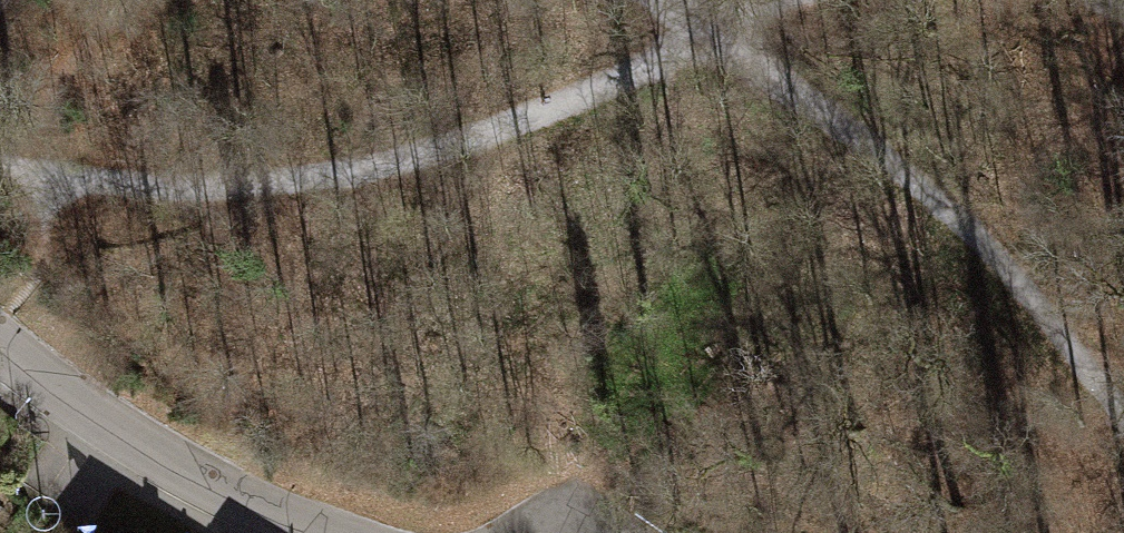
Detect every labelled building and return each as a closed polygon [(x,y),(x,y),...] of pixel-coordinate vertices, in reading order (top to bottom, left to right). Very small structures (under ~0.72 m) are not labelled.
[(60,532),(102,532),(73,513),(60,532)]
